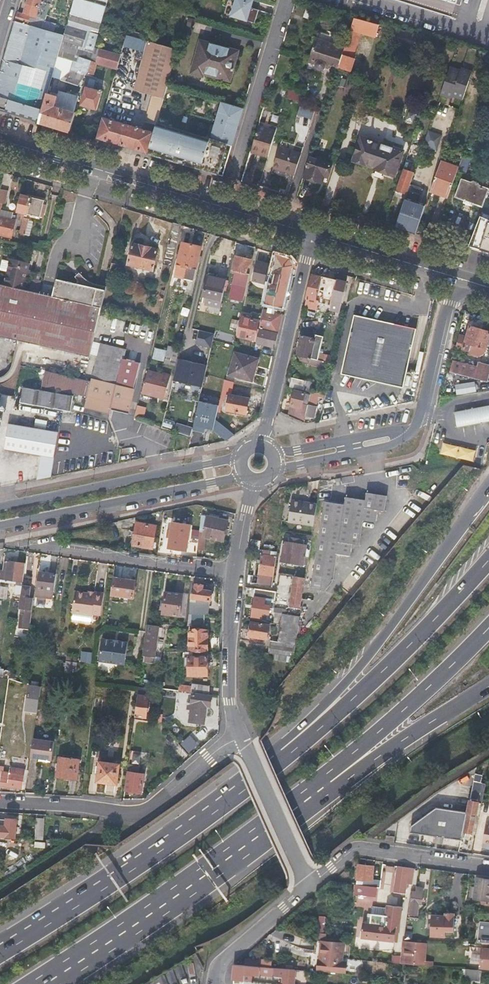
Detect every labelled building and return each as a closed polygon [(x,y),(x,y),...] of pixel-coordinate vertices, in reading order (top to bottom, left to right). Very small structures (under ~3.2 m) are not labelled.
[(16,21),(28,24),(31,14),(37,16),(41,0),(29,0),(25,13),(18,11),(16,21)] [(88,74),(92,59),(108,0),(74,0),(64,35),(58,56),(65,58),(76,62),(74,70),(85,73),(88,74)] [(251,0),(236,0),(231,16),(255,23),(259,10),(251,8),(253,1),(251,0)] [(459,0),(391,0),(452,20),(459,0)] [(379,24),(354,17),(350,29),(376,36),(379,24)] [(28,24),(16,21),(0,74),(0,108),(18,114),(40,120),(48,93),(57,62),(58,56),(64,35),(28,24)] [(345,46),(338,67),(350,71),(355,58),(352,57),(358,39),(348,36),(345,46)] [(330,64),(338,67),(345,46),(317,37),(309,61),(315,63),(315,67),(316,68),(317,69),(318,70),(320,70),(322,70),(324,69),(325,68),(325,67),(327,63),(330,64)] [(153,94),(146,122),(157,125),(178,48),(149,40),(135,89),(153,94)] [(192,73),(203,76),(205,69),(231,76),(238,51),(201,40),(192,73)] [(92,59),(88,74),(93,75),(97,63),(117,68),(119,59),(121,54),(100,48),(96,61),(92,59)] [(476,64),(488,68),(488,54),(480,51),(476,64)] [(129,62),(119,59),(117,68),(109,95),(119,98),(129,62)] [(229,83),(231,76),(205,69),(203,76),(229,83)] [(460,72),(449,69),(441,93),(452,96),(453,94),(464,98),(472,74),(461,70),(460,72)] [(85,73),(74,70),(62,79),(79,84),(85,73)] [(87,86),(81,104),(97,109),(102,90),(87,86)] [(290,86),(287,96),(301,101),(304,90),(290,86)] [(48,93),(40,120),(72,130),(77,111),(75,111),(80,96),(60,91),(59,96),(48,93)] [(155,132),(149,151),(163,155),(163,157),(178,162),(218,174),(229,139),(233,141),(243,108),(222,102),(211,138),(158,121),(157,125),(156,128),(155,132)] [(301,105),(298,115),(312,120),(316,110),(301,105)] [(149,151),(155,132),(141,128),(103,117),(97,137),(113,142),(149,153),(149,151)] [(156,128),(157,125),(146,122),(141,128),(155,132),(156,128)] [(259,124),(252,146),(264,149),(262,154),(268,156),(276,130),(259,124)] [(442,135),(428,130),(424,143),(437,147),(442,135)] [(366,161),(365,164),(375,168),(374,168),(394,175),(402,150),(364,138),(362,141),(361,141),(355,157),(366,161)] [(251,151),(262,154),(264,149),(252,146),(251,151)] [(274,167),(286,171),(287,169),(295,171),(301,154),(280,147),(274,167)] [(322,182),(326,170),(329,171),(331,164),(309,157),(303,176),(322,182)] [(443,191),(449,193),(459,168),(442,161),(432,188),(442,192),(443,191)] [(395,190),(406,193),(413,172),(403,168),(395,190)] [(463,179),(456,196),(481,206),(485,197),(487,198),(488,192),(488,190),(463,179)] [(472,183),(484,188),(485,185),(474,179),(472,183)] [(442,192),(432,188),(431,192),(448,198),(449,193),(443,191),(442,192)] [(421,194),(407,190),(395,227),(404,230),(406,230),(416,233),(426,204),(419,201),(421,194)] [(44,200),(21,194),(17,211),(40,216),(44,200)] [(482,215),(472,248),(488,253),(488,217),(482,215)] [(11,237),(15,220),(0,217),(0,234),(11,237)] [(21,233),(26,234),(30,218),(24,217),(21,233)] [(170,266),(179,224),(172,222),(162,264),(170,266)] [(183,276),(190,244),(182,242),(174,275),(183,276)] [(132,243),(128,262),(152,268),(157,249),(132,243)] [(200,246),(190,244),(183,276),(193,278),(200,246)] [(275,284),(269,282),(269,284),(265,302),(284,306),(286,297),(294,265),(290,258),(286,257),(276,254),(273,265),(271,275),(277,277),(275,284)] [(228,297),(242,301),(249,273),(246,273),(248,266),(249,266),(251,259),(236,256),(232,270),(234,271),(228,297)] [(9,258),(4,284),(23,289),(29,263),(9,258)] [(269,284),(269,282),(271,275),(273,265),(258,261),(253,280),(269,284)] [(112,262),(110,272),(117,274),(119,264),(112,262)] [(54,296),(38,292),(27,341),(90,356),(106,286),(87,282),(88,280),(80,272),(76,277),(79,280),(78,283),(58,279),(54,296)] [(316,301),(321,277),(316,276),(312,275),(305,306),(317,309),(319,301),(316,301)] [(203,296),(222,300),(226,280),(215,278),(214,282),(207,280),(203,296)] [(346,282),(337,280),(330,309),(339,311),(346,282)] [(38,292),(23,289),(4,284),(0,283),(0,335),(27,341),(38,292)] [(222,300),(203,296),(202,302),(220,306),(222,300)] [(274,348),(282,314),(263,309),(258,329),(258,333),(255,344),(274,348)] [(402,388),(416,329),(354,315),(341,374),(402,388)] [(239,331),(238,335),(254,339),(256,332),(258,333),(258,329),(256,328),(258,320),(242,317),(241,320),(239,331)] [(469,325),(464,346),(463,349),(462,352),(479,356),(484,354),(488,336),(488,331),(469,325)] [(214,333),(199,330),(196,345),(211,348),(214,333)] [(309,358),(318,360),(323,337),(316,335),(315,339),(301,335),(297,354),(301,356),(300,360),(308,361),(309,358)] [(111,407),(128,411),(130,402),(133,391),(139,362),(123,358),(125,349),(101,343),(94,371),(91,380),(85,406),(110,412),(111,407)] [(165,359),(164,363),(171,364),(175,346),(168,344),(167,350),(165,359)] [(165,359),(167,350),(156,348),(154,356),(165,359)] [(235,352),(229,374),(252,381),(258,359),(235,352)] [(201,387),(206,365),(197,363),(196,364),(191,363),(192,362),(177,359),(172,380),(201,387)] [(452,361),(449,372),(486,382),(488,372),(488,366),(478,363),(477,368),(452,361)] [(161,391),(166,392),(170,373),(162,371),(162,374),(148,370),(143,392),(160,396),(161,391)] [(48,371),(44,387),(86,396),(89,381),(48,371)] [(292,377),(290,386),(309,391),(311,382),(292,377)] [(22,398),(24,386),(18,385),(16,397),(22,398)] [(24,386),(22,398),(16,397),(12,396),(11,400),(73,412),(75,396),(24,386)] [(288,415),(303,421),(304,415),(313,418),(318,397),(323,398),(324,395),(319,394),(311,392),(310,394),(295,391),(288,415)] [(229,395),(226,410),(245,414),(248,399),(229,395)] [(215,419),(218,405),(199,401),(192,429),(204,432),(204,428),(213,430),(226,440),(234,435),(215,419)] [(488,422),(488,405),(454,412),(457,429),(488,422)] [(137,406),(134,417),(142,420),(145,408),(137,406)] [(37,480),(50,477),(59,433),(9,423),(4,448),(42,455),(37,480)] [(474,462),(477,450),(444,442),(441,454),(474,462)] [(331,504),(318,590),(324,591),(332,583),(336,556),(349,557),(351,545),(357,546),(362,522),(374,523),(376,511),(383,512),(385,496),(364,493),(363,500),(343,497),(342,505),(331,504)] [(312,524),(315,503),(291,500),(288,521),(312,524)] [(310,589),(318,590),(331,504),(322,503),(310,589)] [(206,537),(202,536),(207,516),(201,514),(197,549),(204,550),(206,537)] [(227,521),(207,516),(202,536),(206,537),(222,541),(227,521)] [(135,524),(133,546),(152,549),(156,526),(135,524)] [(190,526),(178,524),(177,532),(172,531),(171,531),(169,548),(186,551),(190,526)] [(251,544),(251,548),(259,549),(260,540),(252,539),(251,544)] [(290,563),(302,564),(304,544),(298,544),(292,543),(284,542),(282,551),(292,553),(290,563)] [(256,584),(271,586),(275,557),(267,556),(262,555),(260,555),(256,584)] [(22,581),(25,563),(4,560),(3,570),(0,569),(0,578),(22,581)] [(36,595),(52,597),(55,574),(47,573),(47,574),(39,573),(36,595)] [(305,578),(297,577),(292,606),(299,607),(302,585),(304,586),(305,578)] [(114,578),(112,594),(133,597),(135,581),(114,578)] [(190,600),(188,614),(203,614),(207,613),(209,600),(210,600),(211,591),(203,589),(203,585),(196,584),(195,586),(192,586),(190,597),(194,598),(194,601),(190,600)] [(31,586),(22,585),(20,598),(18,609),(21,610),(18,629),(29,630),(33,598),(29,597),(31,586)] [(276,592),(253,588),(252,597),(255,597),(252,617),(267,619),(270,600),(274,600),(276,592)] [(94,595),(75,592),(72,613),(93,616),(93,614),(101,616),(104,594),(94,592),(94,595)] [(179,616),(181,594),(165,592),(162,614),(179,616)] [(187,595),(181,594),(179,616),(185,617),(187,595)] [(285,614),(281,613),(279,624),(277,639),(269,638),(267,653),(275,654),(275,660),(293,663),(299,616),(285,614)] [(203,614),(188,614),(187,625),(203,625),(203,614)] [(267,625),(250,622),(248,637),(265,640),(267,625)] [(158,627),(148,625),(144,656),(154,658),(158,627)] [(203,639),(203,630),(191,629),(190,649),(207,649),(208,639),(207,639),(203,639)] [(119,643),(114,643),(114,641),(102,639),(99,662),(124,665),(127,643),(120,642),(119,643)] [(82,651),(81,662),(90,663),(91,652),(82,651)] [(188,665),(188,675),(207,675),(207,657),(192,657),(192,652),(183,651),(183,658),(184,658),(184,665),(188,665)] [(67,656),(65,672),(76,673),(78,658),(67,656)] [(8,678),(9,670),(0,669),(0,677),(8,678)] [(179,686),(178,691),(212,695),(213,688),(208,687),(208,685),(192,683),(191,686),(182,685),(182,686),(179,686)] [(40,686),(30,684),(28,694),(39,696),(40,686)] [(211,696),(192,694),(191,703),(188,703),(187,709),(190,709),(189,722),(203,724),(205,705),(210,706),(211,696)] [(145,696),(138,695),(135,716),(145,718),(149,696),(145,696)] [(182,743),(191,753),(199,745),(191,735),(182,743)] [(32,739),(30,757),(52,760),(54,742),(32,739)] [(140,755),(130,754),(125,790),(140,792),(143,774),(138,773),(140,755)] [(59,757),(57,777),(76,780),(79,760),(59,757)] [(99,761),(97,781),(116,784),(119,764),(99,761)] [(21,787),(23,770),(10,768),(9,773),(0,772),(0,785),(16,788),(16,786),(21,787)] [(482,775),(475,774),(463,831),(471,833),(477,802),(482,803),(486,780),(481,779),(482,775)] [(410,833),(461,840),(466,813),(433,808),(410,827),(410,833)] [(44,831),(44,819),(37,818),(36,830),(44,831)] [(15,838),(17,819),(6,819),(6,825),(0,825),(0,837),(15,838)] [(359,865),(356,884),(375,887),(379,888),(379,882),(371,881),(373,867),(359,865)] [(412,869),(397,867),(393,892),(405,893),(406,883),(411,883),(412,869)] [(481,905),(487,905),(488,905),(488,880),(477,878),(475,887),(470,886),(470,890),(475,891),(474,899),(482,900),(481,905)] [(375,887),(356,884),(353,884),(352,894),(374,897),(375,887)] [(421,896),(412,894),(408,914),(416,915),(418,903),(420,903),(421,896)] [(362,920),(360,937),(394,942),(397,925),(399,925),(402,907),(386,905),(384,916),(370,914),(369,921),(362,920)] [(487,905),(486,923),(481,923),(479,941),(483,941),(482,947),(488,947),(488,905),(487,905)] [(432,916),(430,930),(447,932),(448,926),(453,927),(454,915),(441,913),(441,916),(432,916)] [(414,965),(416,943),(406,942),(404,964),(414,965)] [(322,953),(321,957),(341,959),(342,945),(328,943),(327,950),(323,950),(322,953)] [(426,944),(416,943),(414,965),(424,966),(426,944)] [(482,949),(480,968),(488,969),(488,950),(482,949)] [(341,959),(321,957),(321,961),(317,961),(316,972),(345,974),(346,966),(343,963),(340,963),(341,959)] [(233,972),(232,980),(244,981),(245,975),(257,976),(258,970),(263,971),(263,968),(233,965),(233,972)] [(294,970),(267,968),(267,976),(283,977),(282,983),(293,983),(294,970)] [(474,970),(467,970),(466,969),(465,981),(480,982),(480,971),(474,970)]
